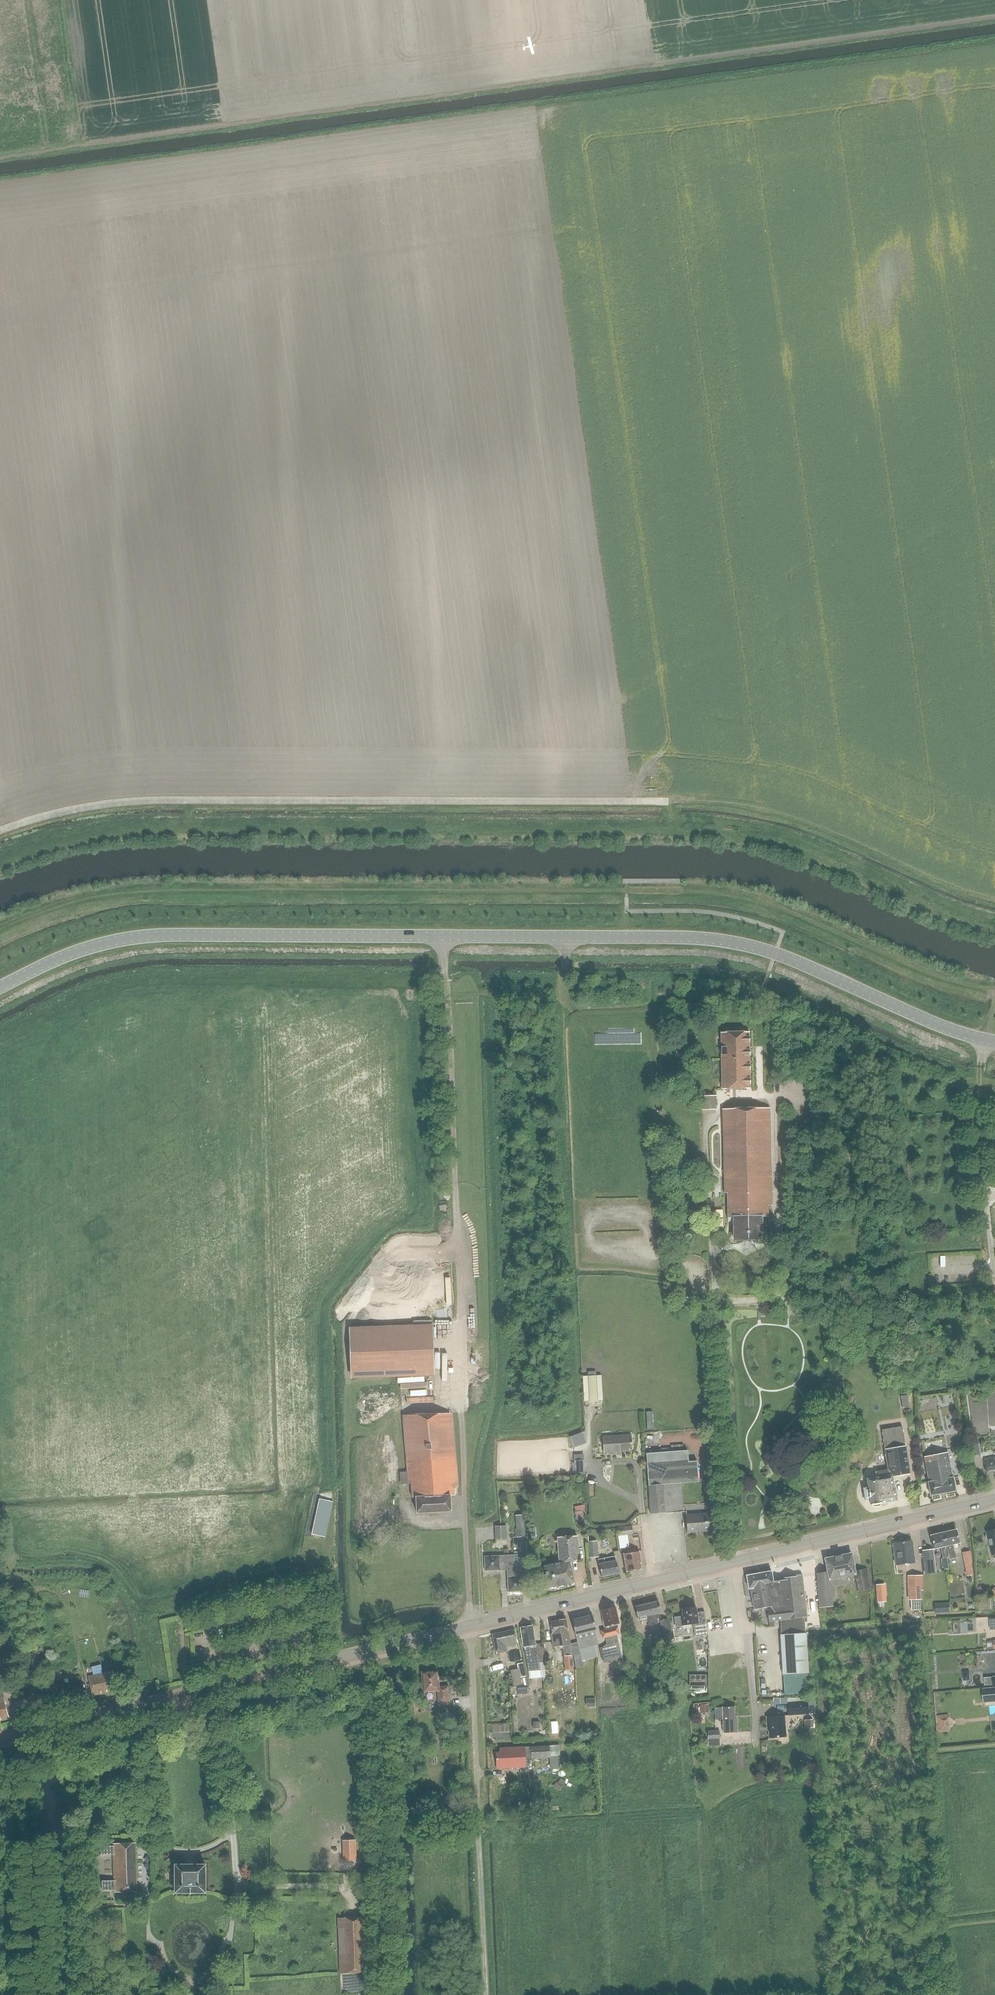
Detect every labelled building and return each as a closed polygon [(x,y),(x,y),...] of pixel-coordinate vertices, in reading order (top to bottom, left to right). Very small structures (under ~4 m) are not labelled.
[(750,1031),(722,1032),(722,1048),(722,1061),(723,1072),(723,1081),(723,1088),(751,1088),(751,1079),(751,1062),(750,1041),(750,1031)] [(717,1109),(716,1095),(702,1095),(702,1109),(717,1109)] [(724,1108),(724,1121),(726,1193),(729,1193),(730,1217),(735,1217),(736,1238),(762,1237),(762,1216),(770,1216),(769,1204),(774,1204),(771,1107),(724,1108)] [(413,1324),(350,1326),(351,1377),(432,1374),(430,1323),(430,1321),(413,1321),(413,1324)] [(602,1400),(601,1375),(596,1376),(596,1371),(588,1372),(588,1376),(583,1376),(584,1401),(602,1400)] [(425,1386),(398,1388),(398,1394),(426,1392),(425,1386)] [(454,1484),(457,1484),(452,1411),(403,1415),(407,1472),(408,1483),(411,1482),(412,1497),(416,1497),(417,1512),(451,1510),(450,1494),(455,1493),(454,1484)] [(882,1432),(885,1450),(888,1470),(876,1472),(877,1478),(867,1479),(868,1488),(863,1488),(865,1500),(870,1500),(871,1505),(874,1507),(880,1506),(882,1503),(882,1502),(897,1500),(895,1488),(894,1489),(892,1476),(910,1473),(903,1428),(882,1432)] [(575,1446),(587,1442),(583,1431),(571,1435),(575,1446)] [(629,1448),(632,1448),(631,1435),(603,1437),(604,1453),(629,1452),(629,1448)] [(980,1456),(978,1442),(969,1444),(972,1457),(980,1456)] [(647,1454),(651,1514),(683,1512),(681,1484),(699,1483),(698,1462),(689,1463),(689,1452),(686,1452),(685,1445),(673,1446),(673,1453),(647,1454)] [(931,1496),(956,1491),(954,1478),(952,1478),(947,1453),(925,1457),(930,1482),(928,1482),(931,1496)] [(984,1460),(987,1471),(994,1469),(994,1458),(984,1460)] [(585,1474),(584,1460),(574,1461),(574,1466),(571,1466),(572,1471),(575,1471),(575,1475),(585,1474)] [(407,1472),(400,1473),(401,1485),(408,1484),(408,1483),(407,1472)] [(333,1502),(320,1499),(312,1534),(325,1537),(333,1502)] [(575,1526),(585,1525),(584,1511),(574,1512),(575,1526)] [(687,1515),(687,1518),(689,1533),(713,1532),(712,1514),(687,1515)] [(525,1529),(524,1515),(516,1515),(517,1530),(516,1530),(517,1538),(526,1537),(525,1529)] [(506,1525),(495,1526),(495,1539),(507,1539),(506,1525)] [(628,1547),(626,1535),(633,1534),(632,1528),(618,1530),(621,1548),(628,1547)] [(950,1559),(956,1558),(953,1545),(960,1543),(957,1530),(944,1533),(945,1539),(949,1557),(950,1559)] [(988,1532),(988,1535),(987,1535),(986,1537),(987,1541),(989,1542),(990,1542),(993,1555),(994,1554),(994,1530),(988,1532)] [(949,1557),(945,1539),(944,1533),(931,1536),(934,1549),(940,1548),(943,1559),(949,1557)] [(570,1562),(579,1560),(577,1536),(558,1537),(560,1563),(545,1566),(549,1588),(574,1583),(570,1562)] [(599,1556),(597,1540),(588,1541),(590,1557),(599,1556)] [(914,1564),(914,1562),(912,1541),(894,1543),(896,1565),(914,1564)] [(640,1563),(641,1563),(639,1552),(636,1552),(635,1549),(627,1551),(627,1554),(624,1554),(627,1572),(641,1569),(640,1563)] [(972,1563),(970,1551),(962,1552),(967,1576),(973,1575),(971,1563),(972,1563)] [(831,1580),(856,1575),(859,1591),(871,1589),(867,1569),(855,1572),(852,1553),(825,1559),(828,1572),(817,1574),(820,1608),(833,1607),(831,1580)] [(485,1571),(507,1570),(514,1570),(514,1555),(484,1556),(485,1571)] [(507,1570),(508,1592),(523,1592),(521,1555),(514,1555),(514,1570),(507,1570)] [(598,1560),(602,1577),(619,1573),(616,1556),(598,1560)] [(934,1559),(925,1560),(927,1574),(936,1573),(934,1559)] [(772,1571),(747,1576),(749,1589),(751,1589),(755,1610),(767,1607),(768,1622),(769,1622),(774,1622),(781,1622),(781,1620),(804,1617),(805,1617),(808,1617),(803,1575),(783,1578),(783,1580),(774,1581),(772,1571)] [(911,1600),(916,1600),(921,1600),(922,1600),(921,1591),(923,1591),(922,1576),(908,1576),(908,1600),(911,1600)] [(911,1600),(911,1611),(921,1610),(921,1600),(916,1600),(911,1600)] [(643,1604),(644,1605),(635,1607),(638,1618),(648,1616),(650,1624),(659,1622),(658,1618),(662,1617),(659,1602),(650,1604),(650,1602),(643,1604)] [(950,1603),(935,1604),(935,1613),(950,1612),(950,1603)] [(603,1620),(603,1621),(604,1627),(606,1627),(606,1630),(601,1631),(603,1638),(605,1638),(606,1644),(603,1647),(600,1648),(602,1661),(622,1657),(617,1635),(619,1634),(617,1624),(619,1624),(615,1607),(602,1610),(604,1620),(603,1620)] [(708,1635),(706,1621),(705,1611),(697,1613),(696,1607),(682,1609),(683,1616),(680,1617),(682,1626),(692,1625),(692,1627),(694,1627),(695,1637),(708,1635)] [(593,1615),(572,1620),(576,1635),(580,1649),(581,1654),(574,1655),(576,1667),(584,1666),(583,1660),(598,1657),(595,1645),(599,1644),(596,1631),(596,1630),(593,1615)] [(806,1633),(805,1617),(781,1620),(781,1622),(782,1635),(780,1635),(783,1675),(809,1673),(807,1633),(806,1633)] [(557,1621),(551,1622),(553,1634),(552,1635),(554,1647),(560,1646),(571,1645),(566,1621),(566,1619),(564,1618),(561,1619),(560,1620),(557,1621)] [(669,1619),(660,1621),(663,1633),(671,1631),(669,1619)] [(960,1621),(953,1621),(954,1634),(961,1634),(960,1621)] [(544,1650),(537,1650),(536,1645),(535,1645),(533,1626),(521,1628),(523,1647),(525,1655),(526,1655),(526,1657),(528,1672),(540,1670),(539,1663),(544,1662),(544,1650)] [(514,1629),(492,1635),(497,1654),(508,1651),(510,1660),(510,1663),(521,1660),(520,1657),(514,1629)] [(565,1664),(558,1664),(558,1671),(573,1670),(572,1656),(571,1645),(560,1646),(560,1650),(563,1649),(564,1656),(565,1664)] [(526,1676),(523,1662),(517,1664),(520,1677),(526,1676)] [(116,1687),(121,1686),(118,1673),(113,1674),(112,1670),(88,1675),(93,1696),(117,1691),(116,1687)] [(438,1690),(438,1700),(449,1700),(448,1685),(437,1685),(437,1672),(423,1673),(424,1690),(438,1690)] [(982,1688),(983,1703),(994,1702),(994,1687),(982,1688)] [(44,1692),(31,1695),(32,1704),(46,1701),(44,1692)] [(9,1716),(4,1696),(0,1697),(0,1717),(0,1718),(9,1716)] [(586,1708),(595,1708),(595,1699),(589,1699),(586,1699),(586,1708)] [(808,1701),(788,1702),(789,1716),(809,1714),(808,1701)] [(724,1733),(738,1732),(737,1718),(735,1718),(735,1707),(715,1708),(715,1718),(723,1717),(724,1733)] [(941,1731),(952,1730),(951,1713),(939,1714),(941,1731)] [(785,1716),(767,1717),(769,1738),(787,1737),(785,1716)] [(813,1719),(804,1720),(805,1728),(813,1727),(813,1719)] [(508,1724),(496,1723),(495,1734),(507,1736),(508,1724)] [(720,1731),(708,1731),(708,1746),(720,1746),(720,1731)] [(549,1746),(525,1747),(501,1749),(501,1753),(497,1753),(497,1765),(501,1765),(502,1769),(526,1767),(526,1758),(532,1758),(550,1757),(549,1746)] [(812,1760),(811,1759),(805,1756),(803,1762),(802,1763),(809,1766),(812,1760)] [(554,1787),(560,1791),(563,1785),(557,1782),(554,1787)] [(135,1842),(113,1843),(113,1846),(101,1846),(101,1855),(114,1855),(114,1880),(102,1881),(102,1890),(115,1889),(115,1892),(137,1891),(135,1842)] [(344,1843),(345,1863),(357,1863),(356,1843),(344,1843)] [(205,1865),(176,1865),(176,1892),(205,1892),(205,1865)] [(368,1915),(338,1917),(338,1927),(345,1927),(346,1952),(339,1952),(340,1973),(370,1972),(368,1915)]
